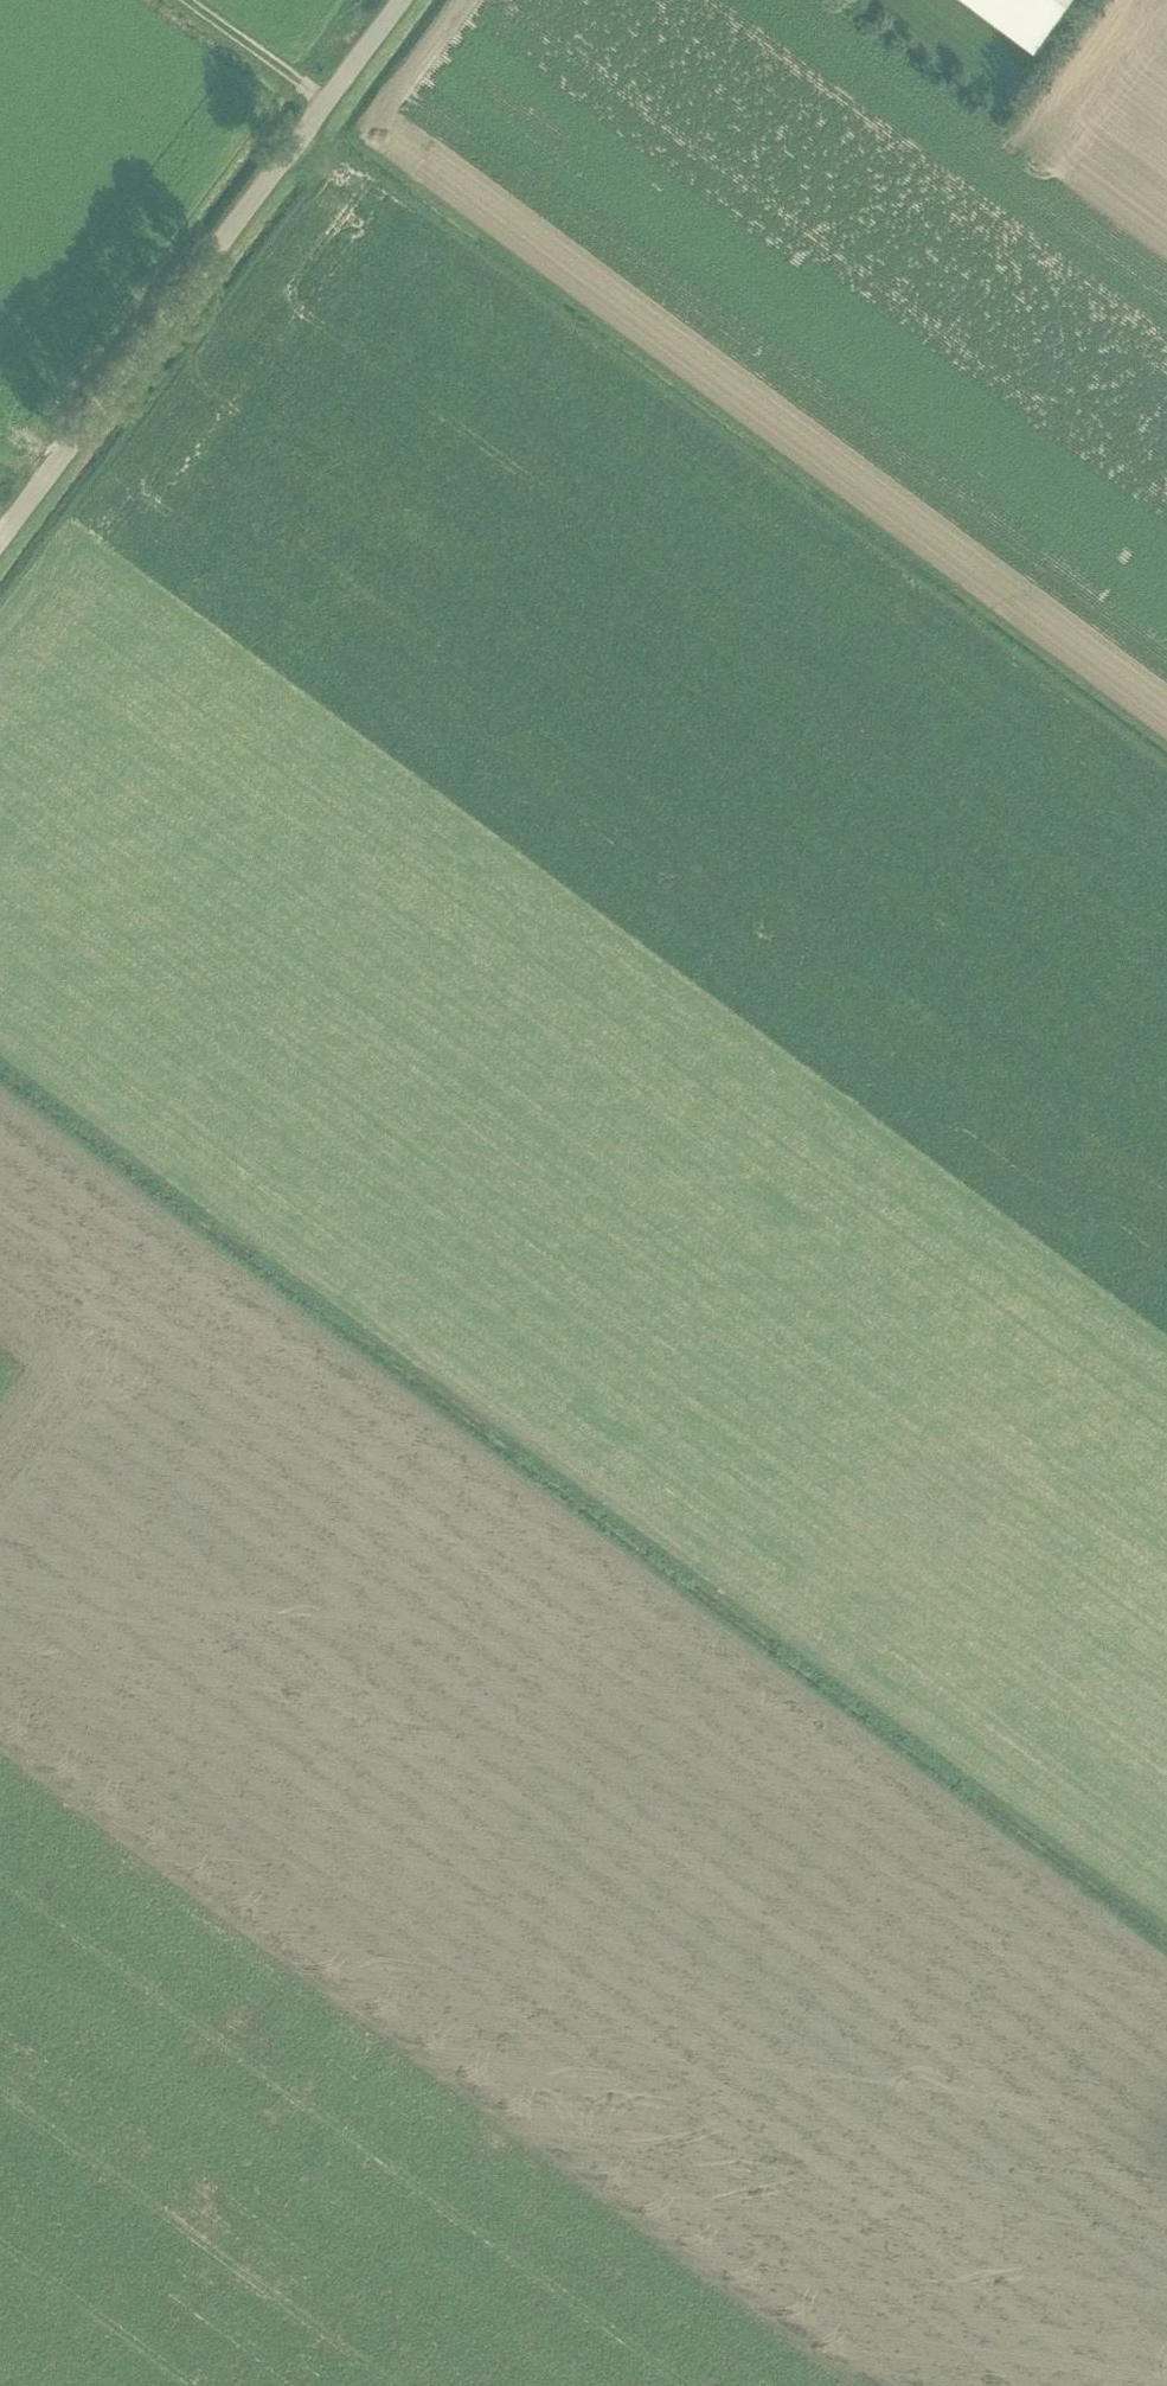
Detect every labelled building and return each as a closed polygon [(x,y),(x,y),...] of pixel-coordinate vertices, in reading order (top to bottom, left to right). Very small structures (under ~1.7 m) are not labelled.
[(1035,60),(1080,0),(955,0),(1035,60)]
